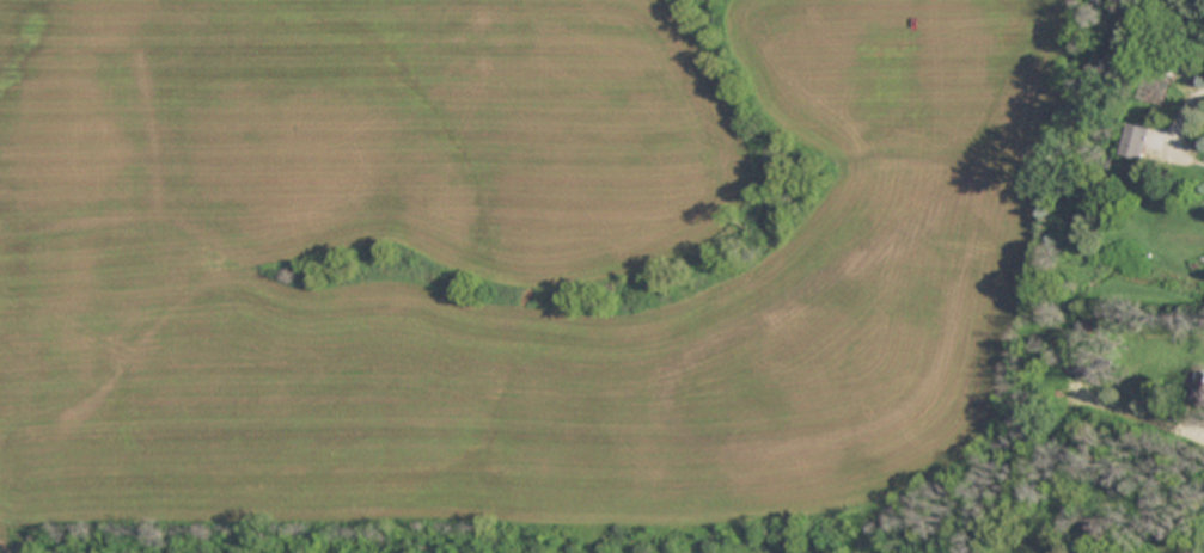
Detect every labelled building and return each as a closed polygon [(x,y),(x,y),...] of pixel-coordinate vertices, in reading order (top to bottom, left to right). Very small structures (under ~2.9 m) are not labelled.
[(1188,64),(1174,42),(1154,55),(1168,77),(1188,64)] [(1165,132),(1127,124),(1120,156),(1144,161),(1147,148),(1161,151),(1165,132)]
